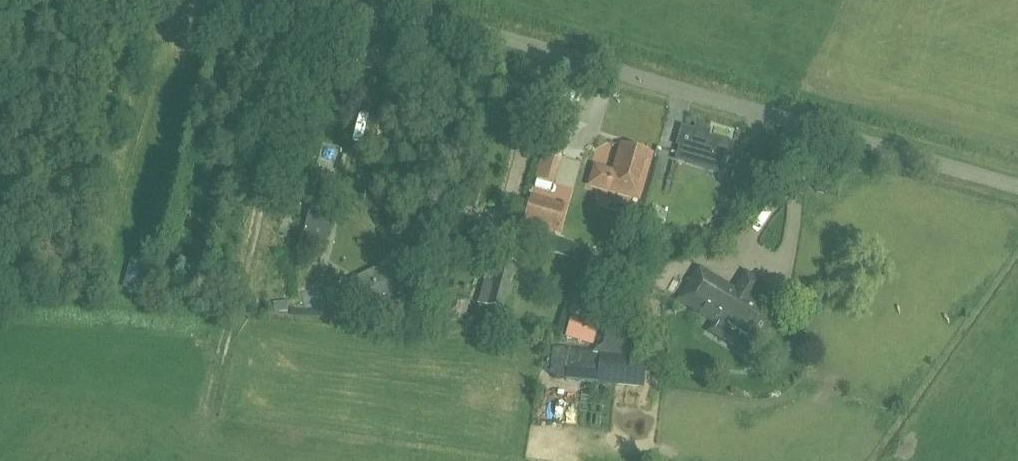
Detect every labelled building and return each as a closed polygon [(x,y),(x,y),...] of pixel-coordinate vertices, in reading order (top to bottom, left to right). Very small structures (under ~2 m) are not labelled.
[(681,160),(711,169),(714,155),(718,156),(722,141),(696,134),(698,127),(684,124),(683,128),(671,124),(666,141),(669,142),(666,155),(682,159),(681,160)] [(594,164),(588,184),(640,198),(653,153),(622,144),(614,170),(594,164)] [(566,205),(532,195),(524,224),(558,234),(566,205)] [(325,231),(321,230),(327,210),(319,208),(319,205),(307,202),(306,204),(305,204),(299,228),(301,229),(298,238),(322,245),(325,231)] [(629,237),(613,232),(609,245),(625,250),(629,237)] [(495,309),(507,313),(511,314),(518,285),(511,283),(516,265),(499,261),(493,284),(485,282),(479,305),(482,306),(495,309)] [(403,294),(388,263),(353,281),(364,302),(371,298),(376,308),(403,294)] [(719,282),(721,278),(701,265),(698,270),(683,293),(704,306),(717,284),(719,282)] [(746,272),(733,293),(718,284),(703,307),(718,316),(731,324),(727,330),(728,335),(739,341),(743,340),(747,333),(758,339),(773,314),(750,299),(761,282),(746,272)] [(465,325),(471,301),(451,295),(450,296),(436,293),(430,315),(443,318),(443,319),(465,325)] [(633,358),(644,310),(628,305),(625,315),(613,312),(605,344),(598,350),(601,350),(600,355),(598,378),(598,385),(644,389),(647,359),(633,358)] [(24,338),(36,342),(41,328),(30,323),(24,338)]
